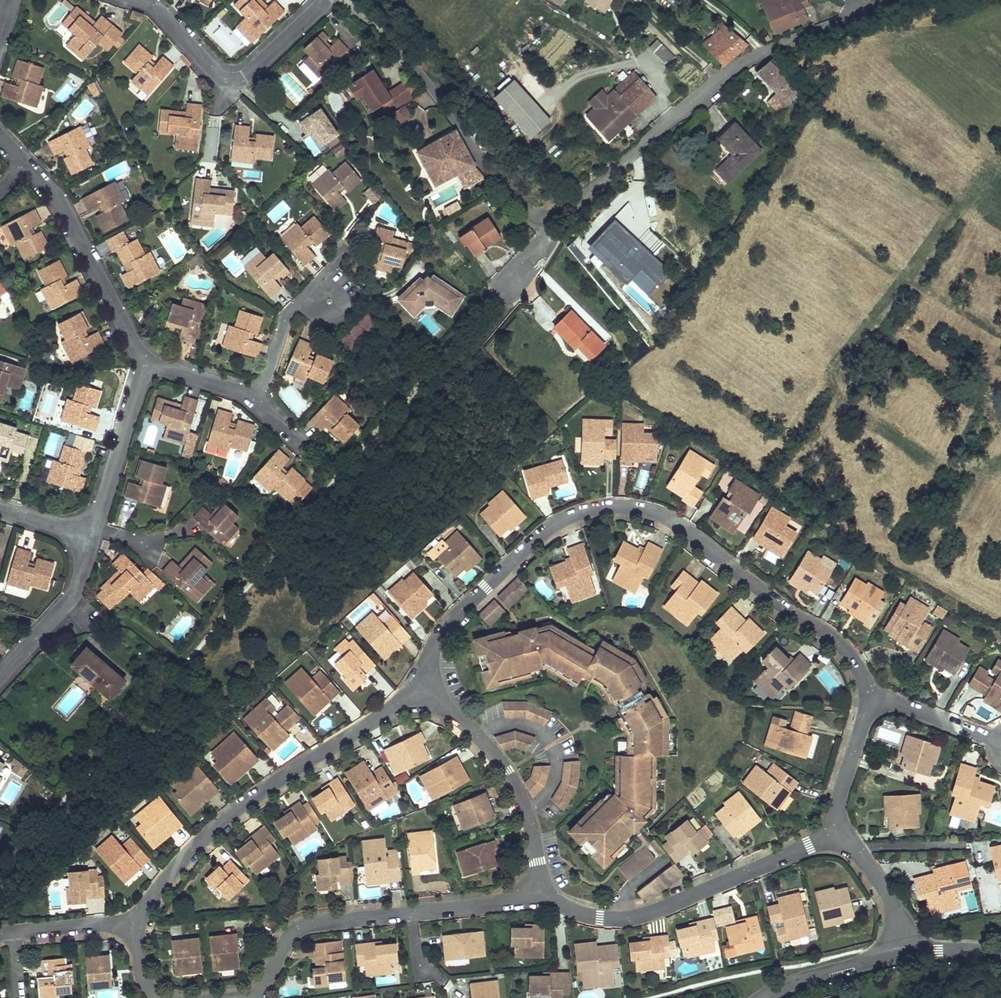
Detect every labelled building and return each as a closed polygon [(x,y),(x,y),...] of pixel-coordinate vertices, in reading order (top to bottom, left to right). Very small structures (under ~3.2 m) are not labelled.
[(233,4),(246,17),(239,22),(255,39),(285,12),(274,0),(267,7),(264,10),(256,2),(258,0),(237,0),(233,4)] [(256,2),(264,10),(267,7),(262,0),(258,0),(256,2)] [(585,2),(604,12),(611,0),(586,0),(585,2)] [(790,2),(789,0),(761,0),(775,36),(810,22),(805,11),(812,8),(808,0),(795,0),(790,2)] [(87,15),(77,6),(61,23),(75,35),(69,41),(86,56),(99,42),(113,26),(101,16),(95,23),(92,26),(84,19),(87,15)] [(87,15),(84,19),(92,26),(95,23),(87,15)] [(239,22),(235,26),(251,42),(255,39),(239,22)] [(709,51),(723,67),(748,45),(725,25),(721,28),(708,39),(714,46),(709,51)] [(123,35),(113,26),(99,42),(108,51),(123,35)] [(304,61),(320,77),(349,49),(339,39),(331,46),(329,48),(324,43),(326,41),(329,38),(322,31),(304,49),(310,55),(304,61)] [(127,39),(123,35),(116,43),(120,46),(127,39)] [(69,41),(66,45),(82,60),(86,56),(69,41)] [(673,55),(662,44),(654,51),(665,62),(673,55)] [(153,57),(139,45),(123,62),(137,74),(131,80),(141,89),(147,83),(154,89),(174,67),(163,56),(156,64),(153,67),(148,63),(151,60),(153,57)] [(7,80),(2,94),(37,106),(44,84),(38,82),(43,66),(18,58),(13,75),(18,77),(22,78),(20,84),(16,83),(7,80)] [(776,95),(771,100),(782,112),(799,96),(788,84),(792,80),(781,69),(782,68),(774,59),(756,75),(776,95)] [(372,70),(354,82),(355,83),(349,87),(357,99),(363,95),(374,111),(382,105),(385,109),(394,102),(388,93),(372,70)] [(623,97),(641,81),(634,73),(586,116),(609,141),(638,114),(623,97)] [(512,78),(494,95),(530,134),(549,117),(512,78)] [(407,80),(396,87),(407,103),(418,95),(407,80)] [(656,98),(641,81),(623,97),(638,114),(656,98)] [(96,82),(89,84),(93,96),(100,94),(96,82)] [(147,83),(141,89),(148,96),(154,89),(147,83)] [(396,87),(388,93),(394,102),(398,108),(407,103),(396,87)] [(176,104),(162,103),(159,125),(177,127),(176,136),(179,136),(198,138),(201,111),(203,98),(187,97),(187,105),(186,110),(175,109),(176,104)] [(441,110),(432,115),(439,126),(447,121),(441,110)] [(340,139),(321,112),(300,127),(306,137),(311,135),(322,151),(340,139)] [(250,136),(250,126),(236,125),(231,159),(254,162),(255,156),(272,158),(275,135),(257,133),(256,137),(256,141),(249,140),(250,136)] [(734,154),(717,171),(728,182),(761,150),(735,125),(720,140),(734,154)] [(89,145),(80,126),(48,141),(55,154),(64,149),(67,147),(71,154),(67,156),(65,157),(73,173),(93,163),(85,147),(89,145)] [(455,129),(416,151),(435,186),(474,165),(455,129)] [(344,145),(334,151),(338,158),(348,153),(344,145)] [(254,162),(231,159),(230,166),(253,169),(254,162)] [(329,170),(313,186),(336,211),(346,202),(339,194),(337,192),(343,187),(345,189),(348,193),(362,180),(346,163),(333,175),(329,170)] [(196,179),(192,218),(215,221),(216,213),(234,215),(236,192),(222,190),(221,196),(210,195),(211,189),(212,181),(196,179)] [(125,200),(114,181),(82,198),(89,211),(97,207),(101,205),(104,211),(101,213),(96,216),(104,231),(128,218),(119,203),(125,200)] [(442,204),(446,215),(462,209),(456,195),(464,193),(460,182),(431,193),(436,206),(442,204)] [(384,195),(375,184),(365,192),(375,204),(384,195)] [(158,197),(154,200),(159,211),(164,209),(158,197)] [(283,200),(267,214),(274,223),(291,210),(283,200)] [(41,221),(34,209),(2,226),(13,245),(18,242),(26,258),(50,246),(41,230),(35,233),(32,235),(29,228),(32,226),(41,221)] [(298,224),(281,238),(304,265),(316,255),(309,247),(307,245),(312,240),(314,242),(317,246),(331,234),(315,216),(302,228),(298,224)] [(215,221),(192,218),(191,224),(214,227),(215,221)] [(500,237),(488,218),(462,235),(476,257),(487,250),(484,247),(500,237)] [(668,272),(652,258),(664,245),(646,228),(634,240),(615,223),(593,246),(630,281),(623,290),(650,315),(659,307),(646,296),(668,272)] [(395,230),(381,226),(370,266),(392,271),(394,263),(403,266),(410,241),(401,238),(400,241),(399,246),(392,244),(393,239),(395,230)] [(122,231),(106,240),(113,251),(117,249),(126,265),(129,264),(132,269),(123,275),(130,288),(161,270),(151,251),(146,254),(137,238),(129,242),(122,231)] [(262,252),(245,267),(272,298),(283,288),(276,280),(273,277),(279,273),(281,275),(284,278),(291,272),(274,252),(267,259),(262,252)] [(68,275),(59,260),(38,271),(47,286),(42,289),(52,309),(83,292),(77,280),(67,285),(65,286),(61,279),(63,278),(68,275)] [(430,300),(452,316),(466,296),(434,274),(431,277),(428,274),(424,278),(420,276),(398,297),(415,315),(430,300)] [(179,338),(194,342),(205,303),(184,297),(181,305),(172,302),(165,327),(174,329),(174,327),(176,322),(183,325),(182,329),(179,338)] [(230,325),(224,346),(257,357),(262,342),(252,339),(248,338),(250,331),(254,332),(258,334),(263,317),(241,309),(235,327),(230,325)] [(91,326),(83,311),(59,323),(67,338),(61,341),(72,361),(105,344),(98,331),(89,336),(85,338),(82,331),(85,329),(91,326)] [(381,323),(369,311),(358,322),(370,334),(381,323)] [(604,346),(572,311),(555,327),(574,348),(577,345),(583,340),(595,354),(604,346)] [(370,334),(358,322),(351,330),(363,341),(370,334)] [(363,341),(351,330),(340,341),(352,352),(363,341)] [(315,344),(301,338),(287,371),(307,380),(310,374),(326,382),(336,360),(318,353),(316,357),(315,360),(309,357),(310,354),(315,344)] [(583,340),(577,345),(590,359),(595,354),(583,340)] [(1,401),(6,385),(15,387),(22,366),(0,359),(0,401),(1,401)] [(22,366),(15,387),(22,390),(29,368),(22,366)] [(67,402),(60,423),(95,433),(99,420),(89,417),(86,416),(88,408),(91,409),(96,411),(101,394),(78,387),(73,403),(67,402)] [(351,409),(335,394),(311,419),(322,429),(329,422),(331,419),(337,424),(334,427),(332,430),(345,442),(361,425),(348,413),(351,409)] [(172,401),(159,397),(152,419),(169,424),(166,432),(188,438),(199,400),(186,396),(183,404),(182,409),(170,406),(172,401)] [(386,396),(380,402),(387,409),(393,402),(386,396)] [(172,401),(170,406),(182,409),(183,404),(172,401)] [(233,413),(219,409),(208,445),(230,451),(231,445),(248,450),(255,425),(238,420),(237,424),(235,429),(229,427),(230,422),(233,413)] [(583,420),(582,463),(604,463),(604,458),(605,440),(605,435),(605,421),(583,420)] [(613,421),(605,421),(605,435),(613,435),(613,421)] [(23,453),(30,431),(0,422),(0,450),(1,446),(2,442),(10,444),(8,448),(23,453)] [(643,435),(643,425),(622,425),(621,459),(635,460),(635,454),(656,454),(656,435),(643,435)] [(188,438),(166,432),(165,436),(186,443),(188,438)] [(53,463),(47,485),(81,495),(85,481),(75,477),(72,476),(74,469),(77,470),(82,472),(87,455),(90,456),(94,443),(76,437),(72,450),(64,448),(59,465),(53,463)] [(617,440),(605,440),(604,458),(616,458),(617,440)] [(313,485),(306,478),(292,465),(288,470),(286,472),(281,468),(284,465),(290,458),(279,448),(254,475),(272,490),(274,486),(296,505),(313,485)] [(691,450),(669,485),(684,495),(687,497),(694,485),(702,473),(709,462),(691,450)] [(131,481),(126,494),(161,506),(168,484),(162,483),(168,466),(143,458),(137,475),(143,477),(145,478),(143,485),(140,484),(131,481)] [(560,461),(523,472),(531,498),(547,492),(545,488),(544,484),(565,477),(560,461)] [(716,466),(709,462),(702,473),(708,477),(716,466)] [(649,471),(642,469),(637,487),(644,489),(649,471)] [(544,484),(545,488),(566,481),(565,477),(544,484)] [(740,513),(743,509),(750,513),(761,495),(736,479),(729,489),(735,493),(730,501),(723,497),(710,517),(734,533),(745,516),(740,513)] [(219,482),(215,486),(223,493),(227,489),(219,482)] [(694,505),(695,502),(703,491),(694,485),(687,497),(684,495),(683,498),(685,500),(694,505)] [(490,507),(481,515),(499,535),(507,528),(513,523),(515,525),(523,517),(502,493),(489,504),(490,507)] [(204,506),(194,517),(224,544),(239,527),(233,522),(240,514),(220,497),(213,505),(216,507),(219,510),(214,515),(211,512),(204,506)] [(787,518),(771,508),(752,539),(763,546),(766,539),(785,550),(794,535),(781,527),(787,518)] [(121,509),(120,517),(130,519),(132,511),(121,509)] [(814,534),(808,530),(805,535),(811,539),(814,534)] [(479,560),(455,533),(442,545),(444,548),(435,557),(453,578),(462,570),(469,564),(472,566),(479,560)] [(785,550),(766,539),(763,546),(780,557),(785,550)] [(641,556),(635,553),(636,550),(622,543),(613,561),(620,564),(612,581),(634,592),(642,575),(647,577),(661,550),(648,543),(644,551),(641,556)] [(592,574),(580,545),(567,550),(570,557),(574,567),(568,570),(565,563),(550,569),(556,586),(565,583),(572,601),(594,593),(587,576),(592,574)] [(180,565),(173,559),(163,570),(193,597),(209,581),(202,575),(213,562),(196,546),(187,556),(191,559),(184,568),(180,565)] [(32,551),(18,547),(8,582),(29,588),(31,582),(48,587),(56,562),(38,557),(36,562),(35,566),(28,564),(29,560),(32,551)] [(644,551),(637,548),(636,550),(635,553),(641,556),(644,551)] [(152,580),(123,552),(112,563),(119,569),(122,572),(114,580),(111,577),(101,587),(104,590),(98,596),(109,607),(115,601),(117,603),(129,591),(135,597),(152,580)] [(822,561),(808,553),(791,582),(801,588),(803,585),(808,588),(818,594),(826,582),(827,578),(831,573),(837,563),(825,556),(822,561)] [(187,556),(180,565),(184,568),(191,559),(187,556)] [(574,567),(570,557),(564,560),(565,563),(568,570),(574,567)] [(472,566),(469,564),(462,570),(465,573),(472,566)] [(119,569),(111,577),(114,580),(122,572),(119,569)] [(827,578),(826,582),(836,588),(842,577),(832,571),(831,573),(827,578)] [(695,591),(691,588),(695,583),(683,573),(672,585),(680,592),(676,597),(686,606),(676,617),(688,626),(700,612),(701,613),(717,595),(702,583),(699,587),(695,591)] [(518,575),(498,594),(509,606),(529,586),(518,575)] [(433,597),(415,577),(406,585),(402,581),(389,593),(412,619),(420,612),(418,610),(424,604),(433,597)] [(152,580),(135,597),(139,601),(155,584),(152,580)] [(209,581),(193,597),(197,601),(212,584),(209,581)] [(883,595),(869,586),(867,589),(855,582),(851,589),(843,584),(830,604),(839,609),(842,605),(852,610),(858,615),(856,617),(867,623),(865,625),(872,629),(886,606),(879,602),(883,595)] [(377,605),(381,602),(373,592),(370,595),(368,596),(377,605)] [(686,606),(676,597),(667,608),(676,617),(686,606)] [(495,598),(479,614),(489,625),(506,609),(495,598)] [(899,621),(890,636),(908,646),(929,610),(911,600),(901,616),(905,618),(902,622),(899,621)] [(940,607),(935,614),(944,620),(946,616),(948,612),(940,607)] [(733,610),(719,625),(723,629),(737,615),(733,610)] [(371,612),(355,626),(369,641),(371,639),(375,642),(372,645),(384,658),(400,644),(392,635),(390,634),(388,633),(386,633),(385,633),(382,630),(385,628),(383,626),(371,612)] [(747,653),(764,636),(749,622),(743,628),(740,625),(744,621),(737,615),(723,629),(715,638),(726,648),(722,653),(732,663),(744,650),(747,653)] [(383,622),(385,624),(394,632),(399,627),(389,616),(383,622)] [(385,624),(383,626),(385,628),(382,630),(385,633),(386,633),(388,633),(390,634),(392,635),(400,644),(408,637),(399,627),(394,632),(385,624)] [(504,630),(474,638),(478,657),(482,656),(485,665),(480,666),(485,685),(508,679),(507,675),(515,673),(516,677),(530,674),(528,667),(542,664),(547,663),(554,667),(552,670),(566,678),(569,674),(577,679),(581,673),(598,683),(600,687),(602,686),(609,700),(644,681),(633,659),(619,651),(618,654),(611,650),(613,647),(600,640),(594,649),(582,642),(580,645),(573,641),(575,638),(550,624),(535,628),(520,632),(505,636),(504,630)] [(925,624),(917,637),(925,641),(933,629),(925,624)] [(960,640),(945,631),(927,661),(937,667),(939,663),(945,667),(956,673),(969,650),(958,643),(960,640)] [(917,637),(911,648),(918,652),(925,641),(917,637)] [(715,638),(711,643),(722,653),(726,648),(715,638)] [(347,643),(337,651),(343,658),(335,664),(346,676),(343,679),(352,689),(365,678),(362,675),(361,673),(364,670),(366,673),(373,667),(352,643),(349,645),(347,643)] [(87,647),(72,664),(110,697),(124,680),(87,647)] [(769,668),(756,682),(773,699),(787,684),(790,687),(811,666),(800,656),(795,662),(788,669),(784,665),(789,660),(777,648),(763,663),(769,668)] [(789,660),(784,665),(788,669),(795,662),(791,658),(789,660)] [(982,669),(973,686),(990,696),(987,701),(1000,709),(1000,676),(997,682),(987,677),(989,673),(982,669)] [(301,670),(285,684),(313,715),(328,702),(310,681),(301,670)] [(326,693),(332,687),(320,673),(314,678),(326,693)] [(569,674),(566,678),(575,683),(577,679),(569,674)] [(314,678),(310,681),(328,702),(338,693),(332,687),(326,693),(314,678)] [(640,688),(616,701),(620,709),(644,695),(640,688)] [(280,705),(272,695),(244,718),(271,750),(287,736),(283,732),(273,720),(276,718),(286,729),(298,719),(288,707),(278,715),(274,710),(280,705)] [(583,814),(567,830),(580,844),(583,841),(590,848),(587,851),(600,864),(623,842),(619,839),(632,825),(641,817),(651,807),(652,777),(648,777),(649,769),(652,768),(653,754),(661,754),(665,754),(665,751),(666,739),(662,740),(662,732),(666,732),(667,718),(652,695),(617,715),(624,728),(622,729),(625,734),(625,753),(617,753),(617,764),(613,764),(612,779),(617,779),(616,789),(611,793),(604,802),(600,797),(589,808),(592,811),(586,817),(583,814)] [(526,701),(502,702),(505,716),(525,716),(544,725),(553,713),(526,701)] [(811,718),(794,714),(791,726),(794,727),(796,720),(809,724),(811,718)] [(273,720),(283,732),(286,729),(276,718),(273,720)] [(776,719),(768,745),(807,757),(813,738),(808,736),(800,734),(799,737),(795,736),(796,732),(793,731),(786,729),(788,722),(776,719)] [(809,724),(796,720),(794,727),(794,728),(809,733),(811,725),(809,724)] [(809,733),(794,728),(793,731),(796,732),(795,736),(799,737),(800,734),(808,736),(809,733)] [(515,746),(527,750),(536,738),(515,731),(495,737),(504,749),(515,746)] [(258,762),(233,735),(212,754),(219,761),(214,766),(224,777),(231,771),(238,779),(244,774),(242,771),(247,766),(250,769),(258,762)] [(420,735),(386,752),(397,774),(424,761),(417,748),(422,745),(425,744),(420,735)] [(908,754),(904,767),(931,775),(934,763),(937,763),(942,747),(909,737),(906,747),(910,748),(908,754)] [(428,759),(422,745),(417,748),(424,761),(428,759)] [(470,781),(458,759),(443,767),(445,771),(440,773),(438,769),(421,778),(426,786),(433,782),(440,797),(470,781)] [(9,770),(23,777),(28,767),(14,760),(9,770)] [(576,786),(579,760),(564,761),(562,781),(551,800),(563,810),(576,786)] [(397,794),(382,771),(372,777),(364,764),(346,775),(355,791),(359,790),(361,794),(358,796),(368,812),(397,794)] [(543,785),(549,765),(535,765),(532,776),(525,783),(532,796),(543,785)] [(958,797),(953,815),(975,822),(981,803),(990,806),(995,788),(978,783),(976,789),(972,787),(975,778),(977,770),(964,765),(954,796),(958,797)] [(194,766),(172,785),(178,792),(173,796),(184,808),(190,803),(197,810),(205,803),(202,800),(206,796),(209,799),(217,792),(194,766)] [(776,766),(770,774),(787,786),(792,779),(776,766)] [(758,768),(746,783),(778,808),(790,793),(776,782),(774,785),(772,783),(774,780),(758,768)] [(397,775),(401,782),(410,778),(406,770),(397,775)] [(238,779),(231,771),(224,777),(231,786),(238,779)] [(351,803),(337,781),(330,786),(334,792),(331,794),(329,790),(324,793),(312,800),(321,814),(324,812),(331,822),(348,812),(345,807),(351,803)] [(440,797),(433,782),(426,786),(433,800),(440,797)] [(334,792),(330,786),(323,790),(324,793),(329,790),(331,794),(334,792)] [(485,793),(458,804),(460,810),(458,811),(465,828),(476,824),(474,820),(478,819),(480,822),(495,816),(485,793)] [(729,805),(716,815),(733,836),(742,829),(747,825),(750,828),(761,819),(740,794),(728,804),(729,805)] [(892,817),(892,828),(919,827),(919,813),(922,812),(921,796),(887,797),(887,809),(891,809),(892,817)] [(182,825),(158,799),(136,818),(142,824),(137,829),(148,841),(154,836),(160,843),(168,837),(165,834),(169,830),(172,833),(182,825)] [(184,808),(190,816),(197,810),(190,803),(184,808)] [(354,808),(351,803),(345,807),(348,812),(354,808)] [(288,816),(277,823),(285,837),(289,834),(295,845),(311,835),(308,830),(315,826),(301,804),(293,808),(297,815),(294,817),(292,814),(288,816)] [(286,813),(288,816),(292,814),(294,817),(297,815),(293,808),(286,813)] [(589,808),(583,814),(586,817),(592,811),(589,808)] [(641,817),(632,825),(635,828),(644,819),(641,817)] [(955,829),(958,819),(951,817),(948,827),(955,829)] [(142,824),(136,818),(131,822),(137,829),(142,824)] [(713,833),(706,823),(695,831),(687,819),(665,834),(668,837),(679,854),(686,849),(684,845),(687,843),(692,851),(706,841),(705,839),(713,833)] [(318,831),(315,826),(308,830),(311,835),(318,831)] [(432,831),(407,834),(411,873),(419,872),(419,868),(436,867),(435,854),(430,855),(430,850),(434,850),(432,831)] [(277,852),(261,832),(254,837),(258,842),(255,845),(253,843),(250,845),(238,854),(248,866),(249,865),(256,874),(273,862),(269,858),(277,852)] [(125,851),(112,836),(97,849),(110,863),(111,862),(114,866),(113,867),(125,881),(140,868),(133,861),(125,851)] [(160,843),(154,836),(148,841),(154,849),(160,843)] [(258,842),(254,837),(247,842),(250,845),(253,843),(255,845),(258,842)] [(668,837),(661,842),(673,858),(679,854),(668,837)] [(143,852),(131,838),(124,844),(137,858),(143,852)] [(382,839),(363,841),(367,883),(387,881),(385,867),(383,864),(381,864),(381,861),(385,861),(384,856),(382,839)] [(497,839),(459,850),(466,874),(496,865),(491,849),(496,848),(499,847),(497,839)] [(664,853),(653,840),(648,845),(658,857),(664,853)] [(583,841),(580,844),(587,851),(590,848),(583,841)] [(656,857),(647,845),(620,867),(629,879),(656,857)] [(990,848),(997,878),(1000,877),(1000,846),(990,848)] [(137,858),(128,848),(125,851),(133,861),(137,858)] [(501,864),(496,848),(491,849),(496,865),(501,864)] [(396,850),(386,851),(387,856),(388,868),(397,867),(396,850)] [(149,859),(143,852),(137,858),(133,861),(140,868),(149,859)] [(280,857),(277,852),(269,858),(273,862),(280,857)] [(387,856),(384,856),(385,861),(381,861),(381,864),(383,864),(385,867),(387,881),(399,880),(397,867),(388,868),(387,856)] [(347,865),(346,859),(320,863),(323,877),(319,877),(321,892),(338,889),(337,881),(340,880),(341,885),(356,883),(353,864),(347,865)] [(955,889),(960,888),(971,884),(964,860),(953,864),(934,869),(936,875),(932,876),(931,873),(921,877),(927,897),(930,908),(945,903),(947,910),(960,906),(955,889)] [(247,883),(229,863),(222,869),(226,873),(223,876),(219,872),(217,869),(204,880),(213,890),(216,888),(227,900),(247,883)] [(648,882),(655,893),(662,891),(684,876),(674,863),(648,882)] [(67,888),(68,904),(85,903),(85,894),(89,893),(89,898),(99,897),(97,877),(96,871),(70,873),(71,887),(67,888)] [(97,877),(99,897),(106,897),(104,877),(97,877)] [(914,879),(921,899),(927,897),(921,877),(914,879)] [(655,893),(648,882),(636,891),(639,896),(655,893)] [(343,898),(354,898),(354,885),(343,885),(343,898)] [(837,886),(818,891),(826,924),(836,921),(835,918),(843,916),(854,913),(848,887),(837,890),(837,886)] [(781,939),(809,932),(799,892),(779,897),(781,903),(769,906),(773,921),(784,919),(786,926),(779,928),(781,939)] [(106,913),(106,899),(89,900),(90,913),(106,913)] [(930,908),(933,914),(947,910),(945,903),(930,908)] [(731,906),(721,909),(725,924),(729,942),(734,941),(737,954),(756,949),(754,944),(762,942),(756,917),(748,919),(749,925),(746,926),(745,922),(736,925),(731,906)] [(721,909),(712,911),(714,918),(716,926),(725,924),(721,909)] [(714,918),(707,920),(712,939),(719,938),(714,918)] [(712,939),(707,920),(700,922),(701,929),(697,930),(697,926),(678,931),(684,957),(689,956),(689,957),(708,952),(706,946),(713,944),(712,939)] [(515,951),(516,959),(535,957),(535,954),(543,953),(540,928),(532,929),(533,933),(510,936),(512,951),(515,951)] [(446,937),(447,945),(451,945),(452,961),(487,957),(484,932),(446,937)] [(235,934),(209,936),(212,966),(218,965),(218,969),(238,967),(236,955),(233,956),(232,951),(236,950),(235,934)] [(663,957),(670,956),(669,936),(651,938),(652,941),(630,945),(632,960),(637,959),(639,971),(656,968),(655,964),(664,963),(663,957)] [(198,939),(172,940),(174,957),(177,957),(178,961),(174,961),(175,973),(194,972),(193,969),(200,968),(198,939)] [(312,967),(314,986),(329,984),(329,981),(344,979),(341,952),(340,940),(328,942),(329,954),(315,955),(316,963),(325,962),(326,966),(312,967)] [(314,943),(315,955),(329,954),(328,942),(314,943)] [(597,953),(596,942),(575,945),(578,970),(579,980),(584,979),(585,990),(599,988),(598,981),(613,980),(611,967),(608,945),(602,946),(603,952),(597,953)] [(356,946),(358,965),(365,964),(366,970),(375,969),(376,975),(399,972),(398,961),(396,962),(394,945),(380,947),(376,947),(377,951),(373,951),(372,944),(356,946)] [(616,944),(608,945),(611,967),(618,965),(616,944)] [(85,957),(86,985),(93,985),(93,988),(112,987),(111,973),(108,973),(108,970),(111,969),(110,956),(85,957)] [(40,997),(55,997),(55,994),(69,993),(68,968),(62,968),(42,969),(43,978),(48,978),(48,982),(43,982),(39,982),(40,997)] [(535,997),(556,997),(564,997),(564,992),(563,972),(555,972),(555,977),(547,977),(533,978),(533,994),(535,993),(535,997)] [(563,972),(564,992),(571,992),(571,972),(563,972)] [(344,979),(329,981),(329,984),(330,988),(345,987),(344,979)] [(613,987),(613,980),(598,981),(599,988),(613,987)] [(496,981),(471,984),(473,997),(499,997),(496,981)]
